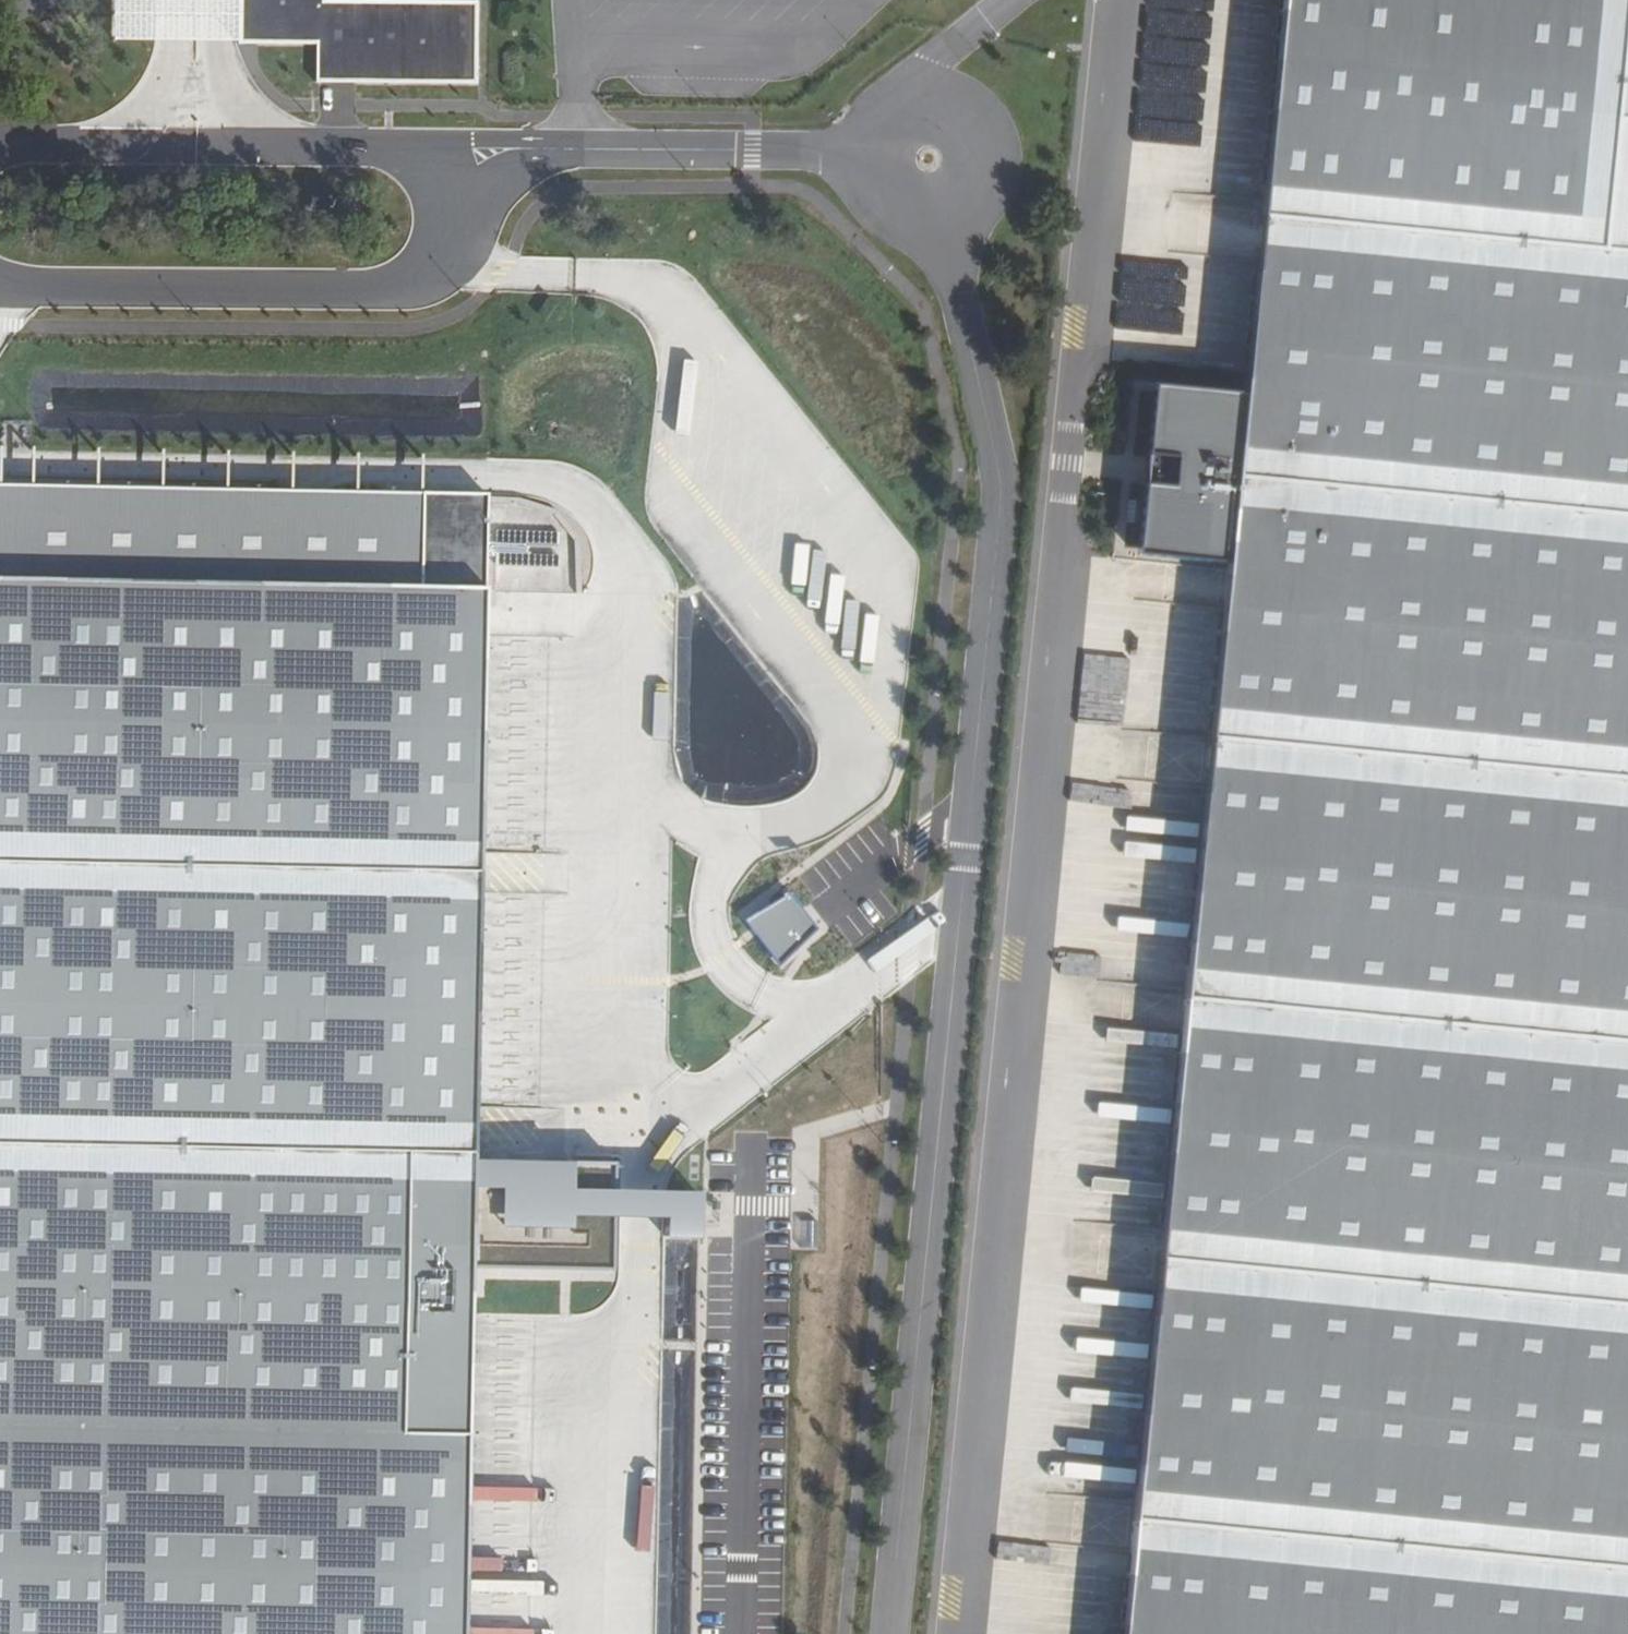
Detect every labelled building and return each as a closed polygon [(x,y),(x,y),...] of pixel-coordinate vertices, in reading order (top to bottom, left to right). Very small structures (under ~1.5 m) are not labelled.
[(473,72),(473,38),(473,0),(257,0),(257,31),(318,32),(319,70),(473,72)] [(1125,1633),(1627,1633),(1627,0),(1275,0),(1125,1633)] [(473,73),(497,73),(497,38),(473,38),(473,72),(473,73)] [(490,493),(0,484),(0,1633),(463,1633),(490,493)] [(638,834),(636,937),(669,938),(671,835),(638,834)] [(786,887),(745,922),(780,964),(821,929),(786,887)] [(665,1031),(665,1010),(645,1010),(645,997),(636,997),(635,1030),(665,1031)]
